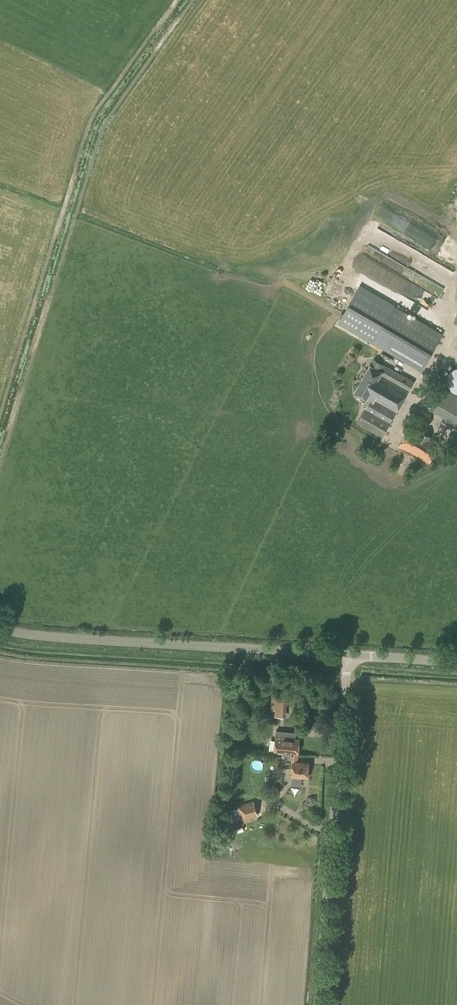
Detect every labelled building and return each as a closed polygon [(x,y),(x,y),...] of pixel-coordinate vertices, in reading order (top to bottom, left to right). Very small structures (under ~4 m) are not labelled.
[(360,285),(338,323),(373,343),(374,343),(421,370),(437,341),(442,334),(395,307),(395,306),(360,285)] [(414,381),(374,359),(371,365),(370,364),(354,392),(370,401),(357,422),(383,437),(414,381)] [(455,368),(453,369),(450,371),(448,375),(447,378),(447,383),(447,386),(450,389),(453,391),(456,393),(456,367),(455,368)] [(449,391),(442,405),(433,400),(429,408),(438,413),(437,415),(456,425),(456,396),(449,391)] [(440,462),(446,451),(438,446),(441,442),(411,424),(399,446),(429,463),(432,457),(440,462)] [(287,707),(289,686),(277,685),(275,706),(287,707)] [(276,730),(274,751),(283,752),(298,753),(299,739),(295,738),(295,737),(297,737),(297,733),(296,733),(296,732),(276,730)] [(298,753),(283,752),(282,760),(293,761),(292,776),(291,784),(301,785),(302,776),(308,777),(309,762),(297,761),(298,753)] [(242,819),(257,815),(253,801),(238,806),(242,819)]
